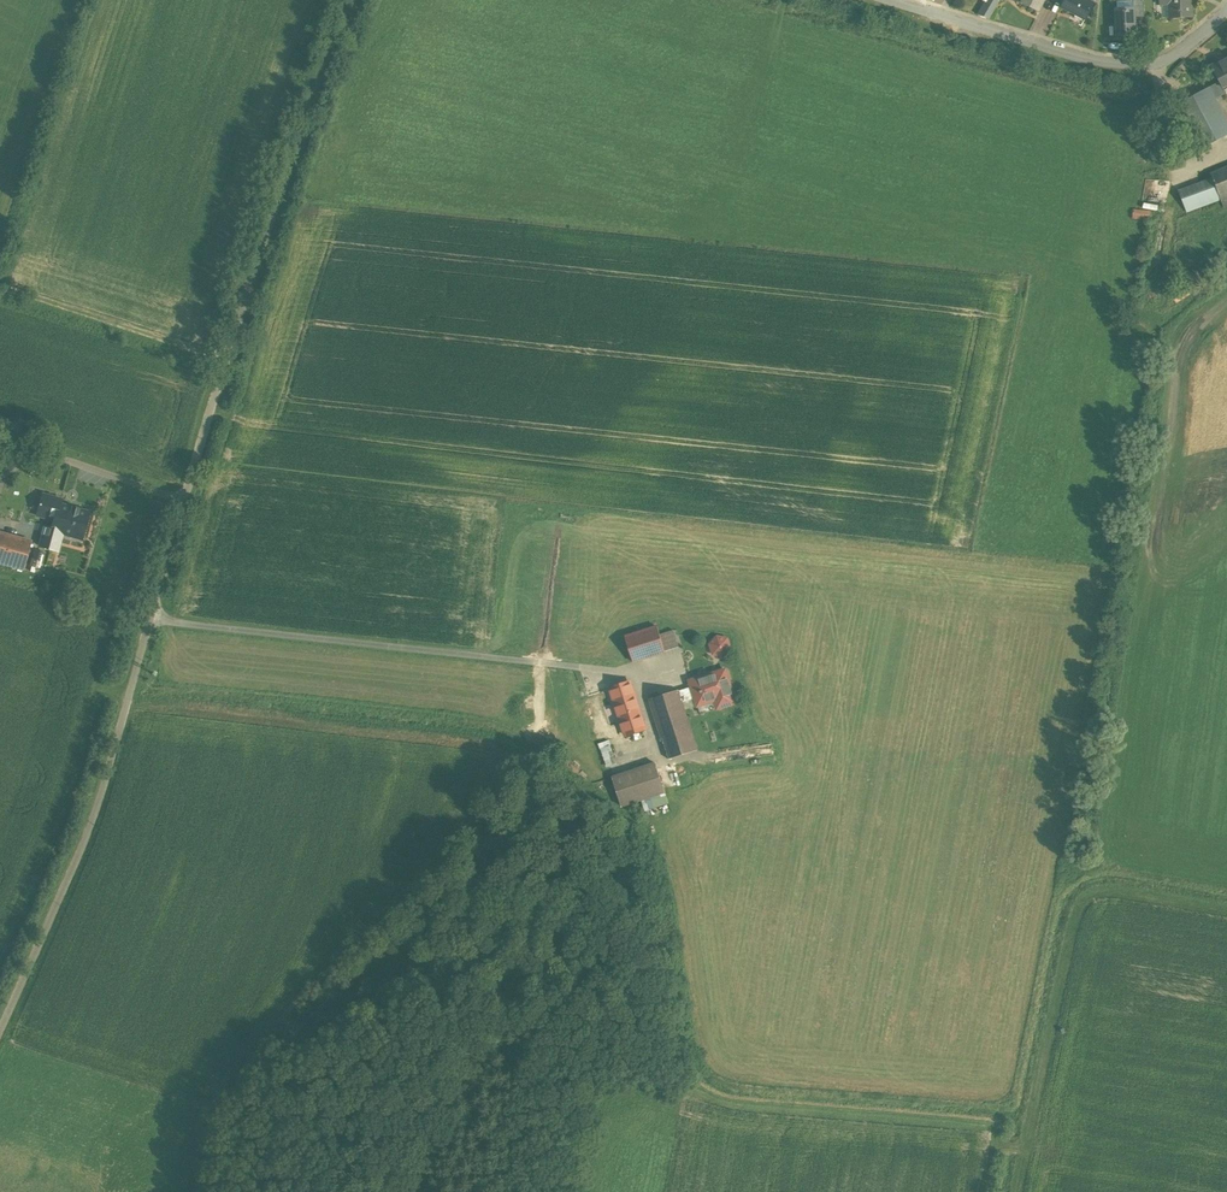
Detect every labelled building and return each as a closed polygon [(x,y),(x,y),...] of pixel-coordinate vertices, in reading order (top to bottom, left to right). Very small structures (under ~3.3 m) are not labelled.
[(1022,4),(1039,13),(1045,2),(1043,1),(1044,0),(1024,0),(1022,4)] [(1064,4),(1062,8),(1086,20),(1094,4),(1087,0),(1066,0),(1064,4)] [(1134,1),(1137,1),(1137,15),(1144,15),(1143,0),(1134,0),(1134,1)] [(1161,6),(1162,5),(1162,4),(1169,3),(1170,18),(1192,16),(1191,0),(1161,0),(1161,6)] [(1134,9),(1116,10),(1117,37),(1135,36),(1135,25),(1134,25),(1134,9)] [(1212,67),(1220,83),(1209,88),(1215,99),(1226,93),(1223,88),(1226,86),(1226,59),(1212,67)] [(1209,88),(1184,102),(1197,127),(1223,114),(1215,99),(1209,88)] [(1197,127),(1205,142),(1226,131),(1226,122),(1223,114),(1197,127)] [(1210,173),(1213,180),(1217,190),(1226,186),(1226,167),(1210,173)] [(1217,190),(1213,180),(1181,192),(1188,211),(1220,198),(1223,207),(1226,206),(1226,186),(1217,190)] [(1149,211),(1132,210),(1131,218),(1148,220),(1149,211)] [(1179,287),(1171,293),(1176,302),(1189,294),(1181,282),(1177,285),(1179,287)] [(60,500),(43,495),(37,515),(54,520),(49,538),(49,539),(60,542),(63,530),(83,536),(89,514),(91,515),(92,514),(59,505),(60,500)] [(0,533),(0,563),(24,570),(31,542),(0,533)] [(60,542),(49,539),(49,538),(43,536),(40,546),(57,551),(60,542)] [(31,551),(28,568),(38,570),(41,553),(31,551)] [(652,626),(621,636),(630,663),(674,649),(668,631),(655,635),(652,626)] [(724,637),(712,634),(705,642),(708,653),(719,657),(726,648),(724,637)] [(725,674),(688,687),(690,693),(694,705),(697,713),(721,705),(723,712),(736,707),(725,674)] [(642,730),(627,684),(607,691),(622,736),(642,730)] [(668,765),(697,755),(682,708),(694,705),(690,693),(649,706),(668,765)] [(598,742),(602,767),(612,765),(608,740),(598,742)] [(669,794),(655,753),(612,767),(622,796),(642,789),(647,802),(669,794)]
